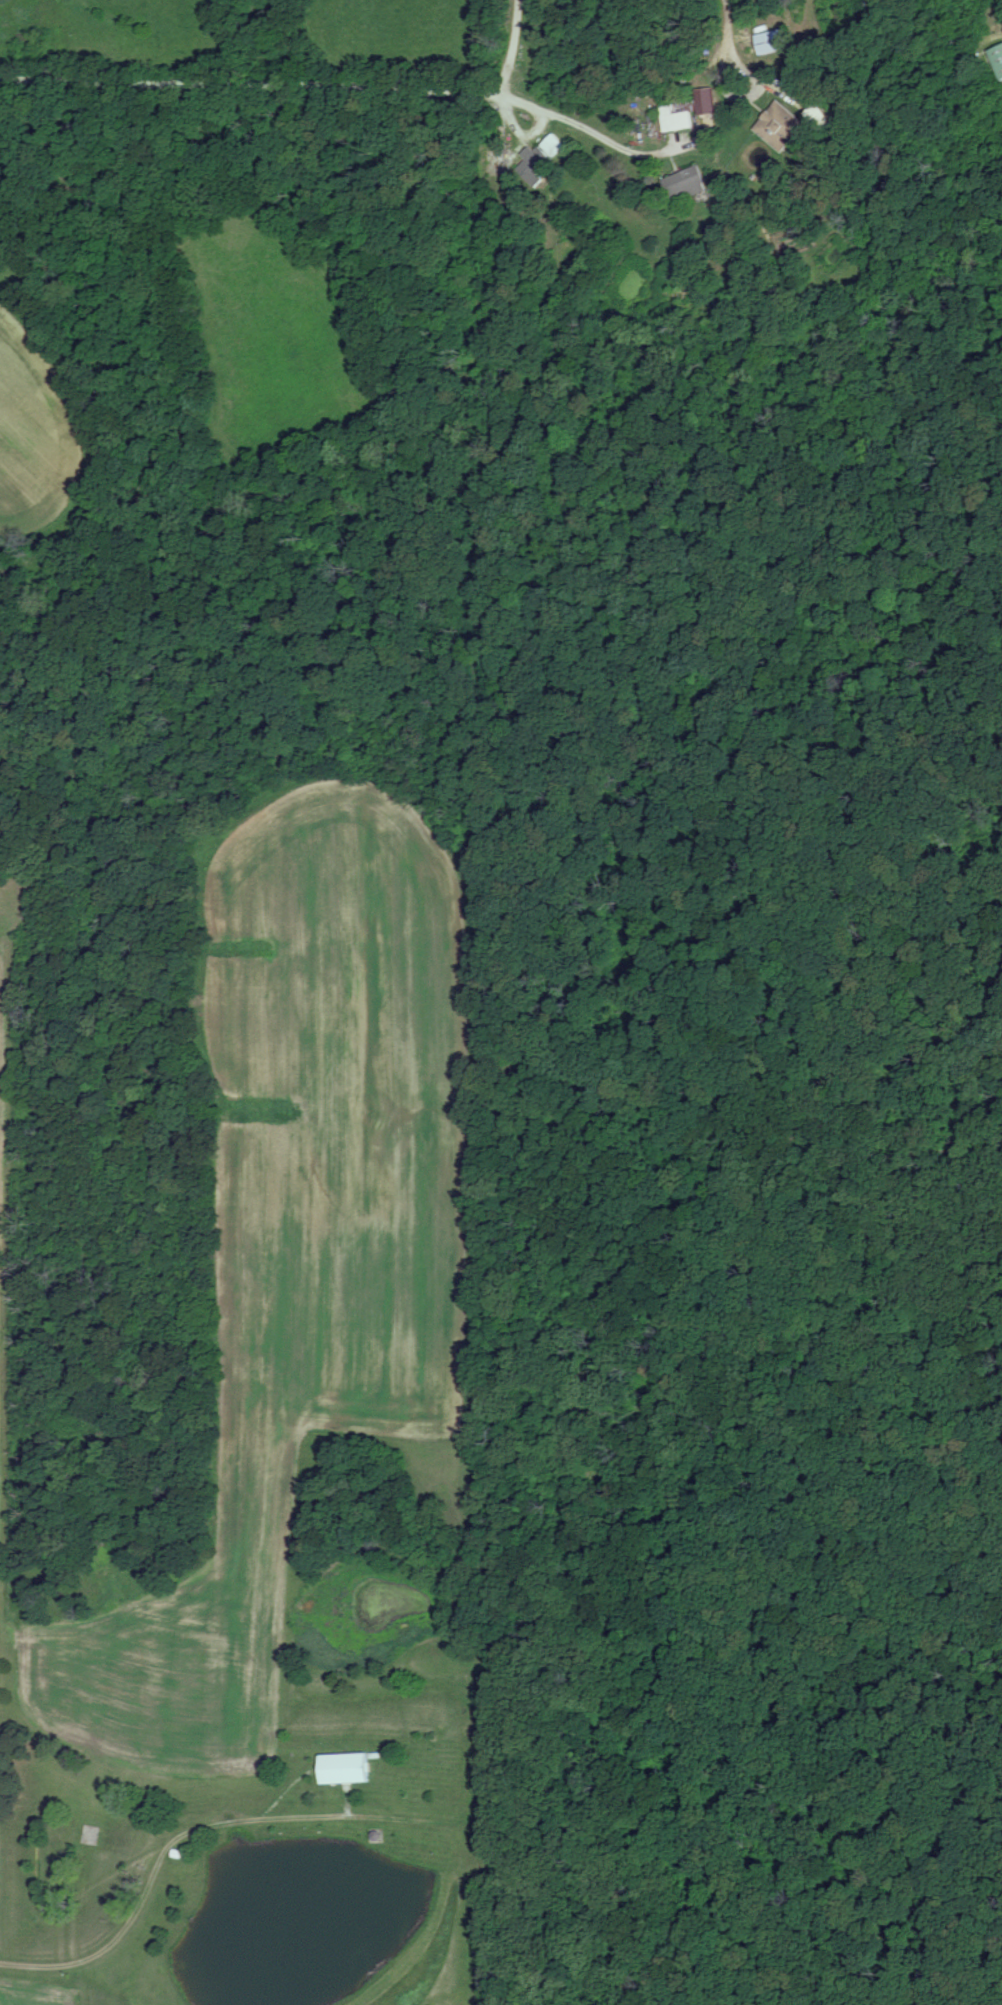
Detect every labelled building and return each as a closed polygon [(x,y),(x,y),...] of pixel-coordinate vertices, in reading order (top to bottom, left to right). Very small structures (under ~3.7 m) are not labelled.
[(756,36),(760,56),(795,50),(791,29),(756,36)] [(988,54),(1001,79),(1001,46),(988,54)] [(666,134),(693,129),(687,101),(660,107),(666,134)] [(788,154),(809,124),(777,101),(755,132),(788,154)] [(841,130),(821,105),(809,114),(829,139),(841,130)] [(518,169),(533,185),(569,148),(555,135),(537,153),(532,148),(524,156),(527,160),(518,169)] [(709,191),(700,166),(665,180),(674,204),(709,191)] [(374,1785),(373,1756),(324,1756),(325,1785),(374,1785)] [(101,1829),(86,1827),(83,1846),(98,1848),(101,1829)]
